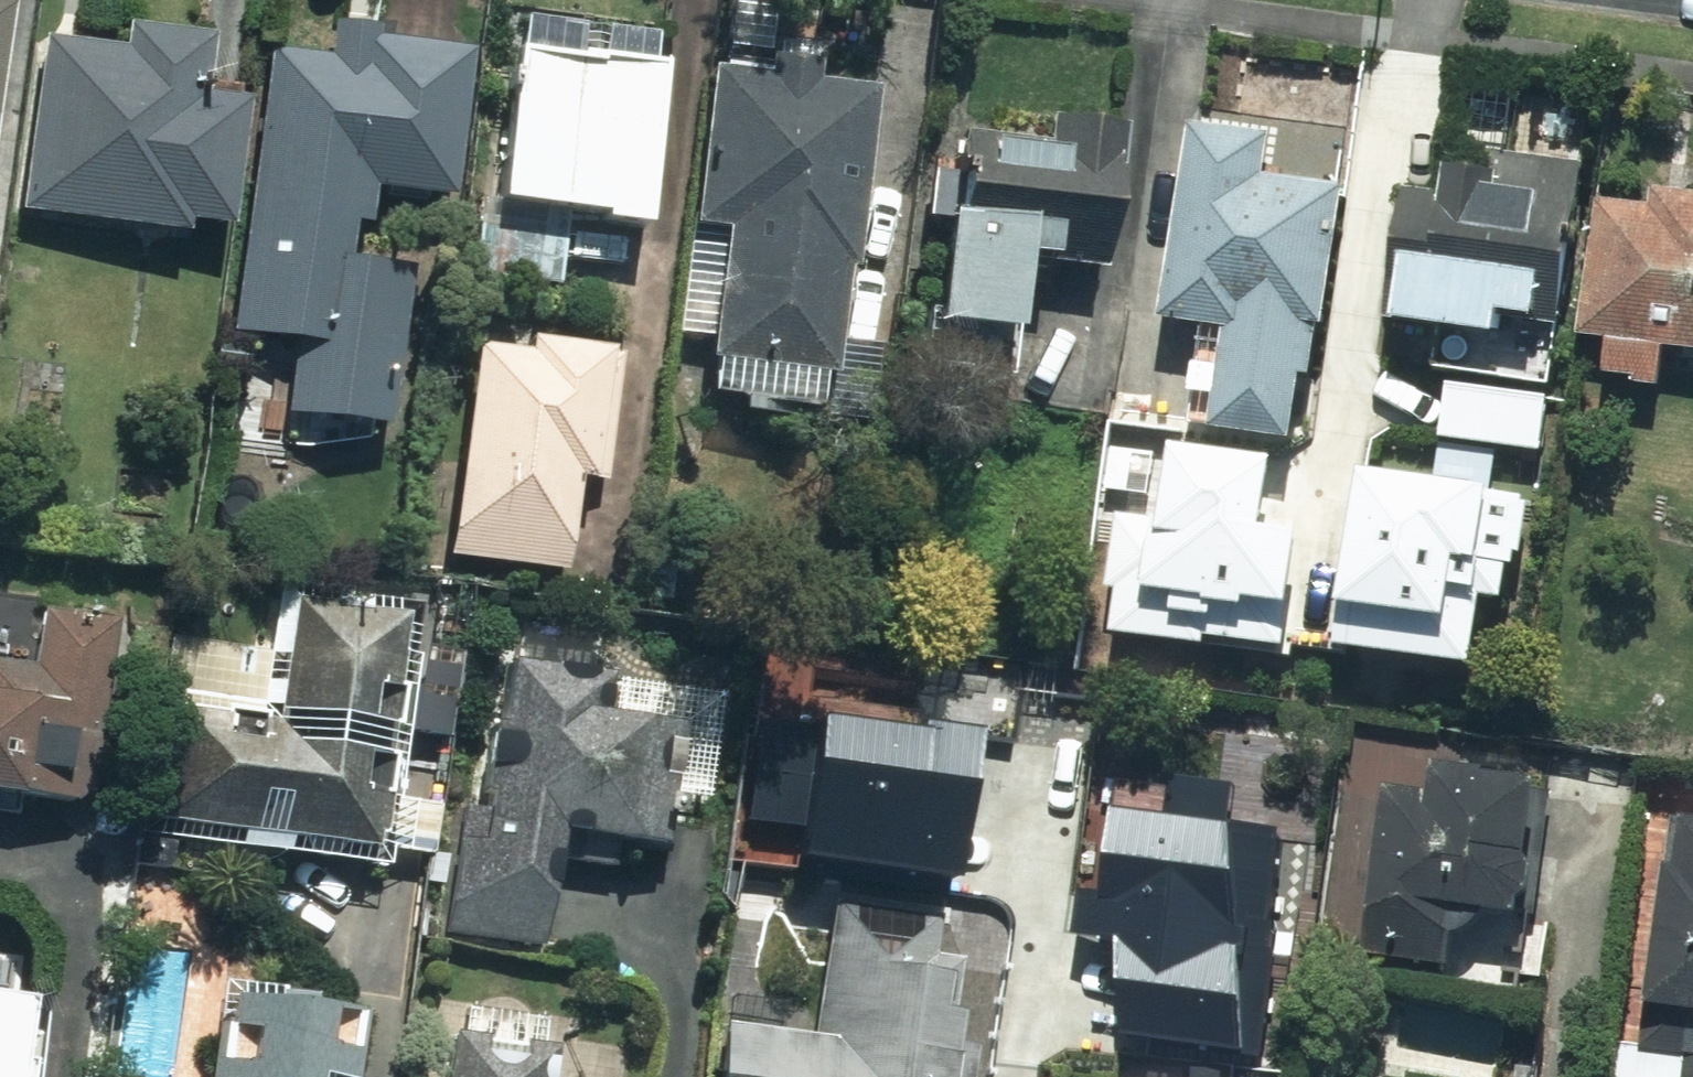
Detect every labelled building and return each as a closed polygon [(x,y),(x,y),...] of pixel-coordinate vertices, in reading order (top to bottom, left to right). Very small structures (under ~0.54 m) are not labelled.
[(12,136),(22,0),(0,0),(0,135),(12,136)] [(219,79),(225,21),(143,14),(141,33),(49,25),(32,202),(255,222),(268,83),(219,79)] [(305,414),(414,425),(432,249),(375,244),(377,220),(391,221),(395,187),(481,195),(497,31),(355,17),(351,61),(303,56),(299,93),(277,91),(254,326),(313,332),(305,414)] [(551,33),(532,190),(671,207),(691,50),(551,33)] [(730,62),(716,215),(744,217),(732,353),(870,365),(896,77),(730,62)] [(1126,406),(1158,101),(971,81),(945,322),(1033,332),(1026,395),(1126,406)] [(1280,168),(1286,114),(1199,105),(1176,316),(1243,323),(1232,424),(1334,434),(1341,369),(1359,371),(1379,178),(1280,168)] [(1412,179),(1397,320),(1443,325),(1439,361),(1584,376),(1585,366),(1606,172),(1461,157),(1458,184),(1412,179)] [(1686,376),(1690,343),(1692,344),(1692,181),(1675,180),(1673,199),(1611,192),(1596,333),(1622,336),(1618,369),(1686,376)] [(546,344),(492,338),(471,539),(592,551),(600,478),(622,480),(637,337),(547,328),(546,344)] [(1127,573),(1119,623),(1295,651),(1315,529),(1269,521),(1281,446),(1180,429),(1167,507),(1122,500),(1110,571),(1127,573)] [(1366,463),(1340,640),(1482,660),(1492,588),(1521,592),(1536,487),(1366,463)] [(182,696),(176,822),(411,835),(423,601),(306,595),(300,702),(182,696)] [(50,802),(56,765),(103,773),(131,610),(59,598),(48,658),(1,650),(0,655),(0,794),(50,802)] [(614,700),(619,675),(515,652),(457,921),(551,941),(576,824),(662,843),(689,716),(614,700)] [(812,704),(793,854),(948,874),(967,724),(812,704)] [(1394,780),(1370,937),(1444,948),(1453,888),(1509,897),(1531,893),(1550,765),(1435,748),(1429,786),(1394,780)] [(1146,922),(1132,1021),(1254,1039),(1287,815),(1123,791),(1105,915),(1146,922)] [(1676,807),(1661,998),(1692,1001),(1692,808),(1676,807)] [(843,896),(834,1023),(734,1015),(729,1076),(990,1076),(1003,908),(843,896)] [(389,994),(226,974),(213,1076),(379,1076),(389,994)] [(47,981),(0,976),(0,1076),(36,1076),(47,981)] [(579,1013),(451,1001),(444,1076),(573,1076),(579,1013)]
